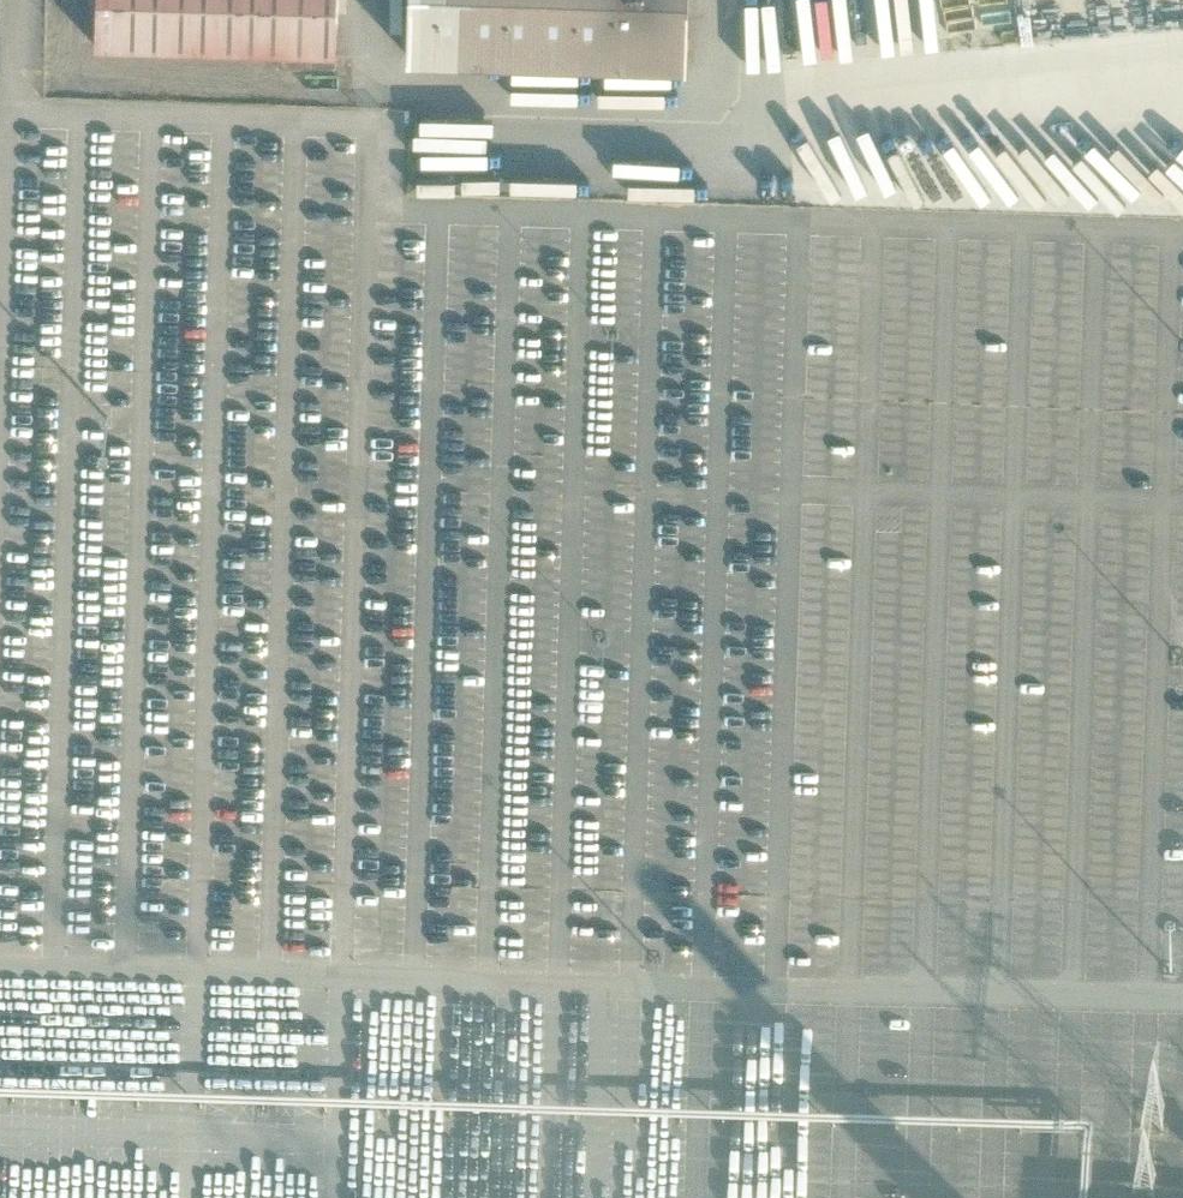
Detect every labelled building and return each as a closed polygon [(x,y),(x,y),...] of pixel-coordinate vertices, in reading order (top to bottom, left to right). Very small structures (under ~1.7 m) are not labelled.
[(96,44),(334,49),(336,0),(98,0),(96,44)] [(410,61),(694,63),(696,0),(412,0),(410,61)] [(795,53),(948,39),(947,27),(913,30),(910,0),(790,0),(795,53)] [(454,148),(454,160),(508,159),(507,147),(454,148)]
